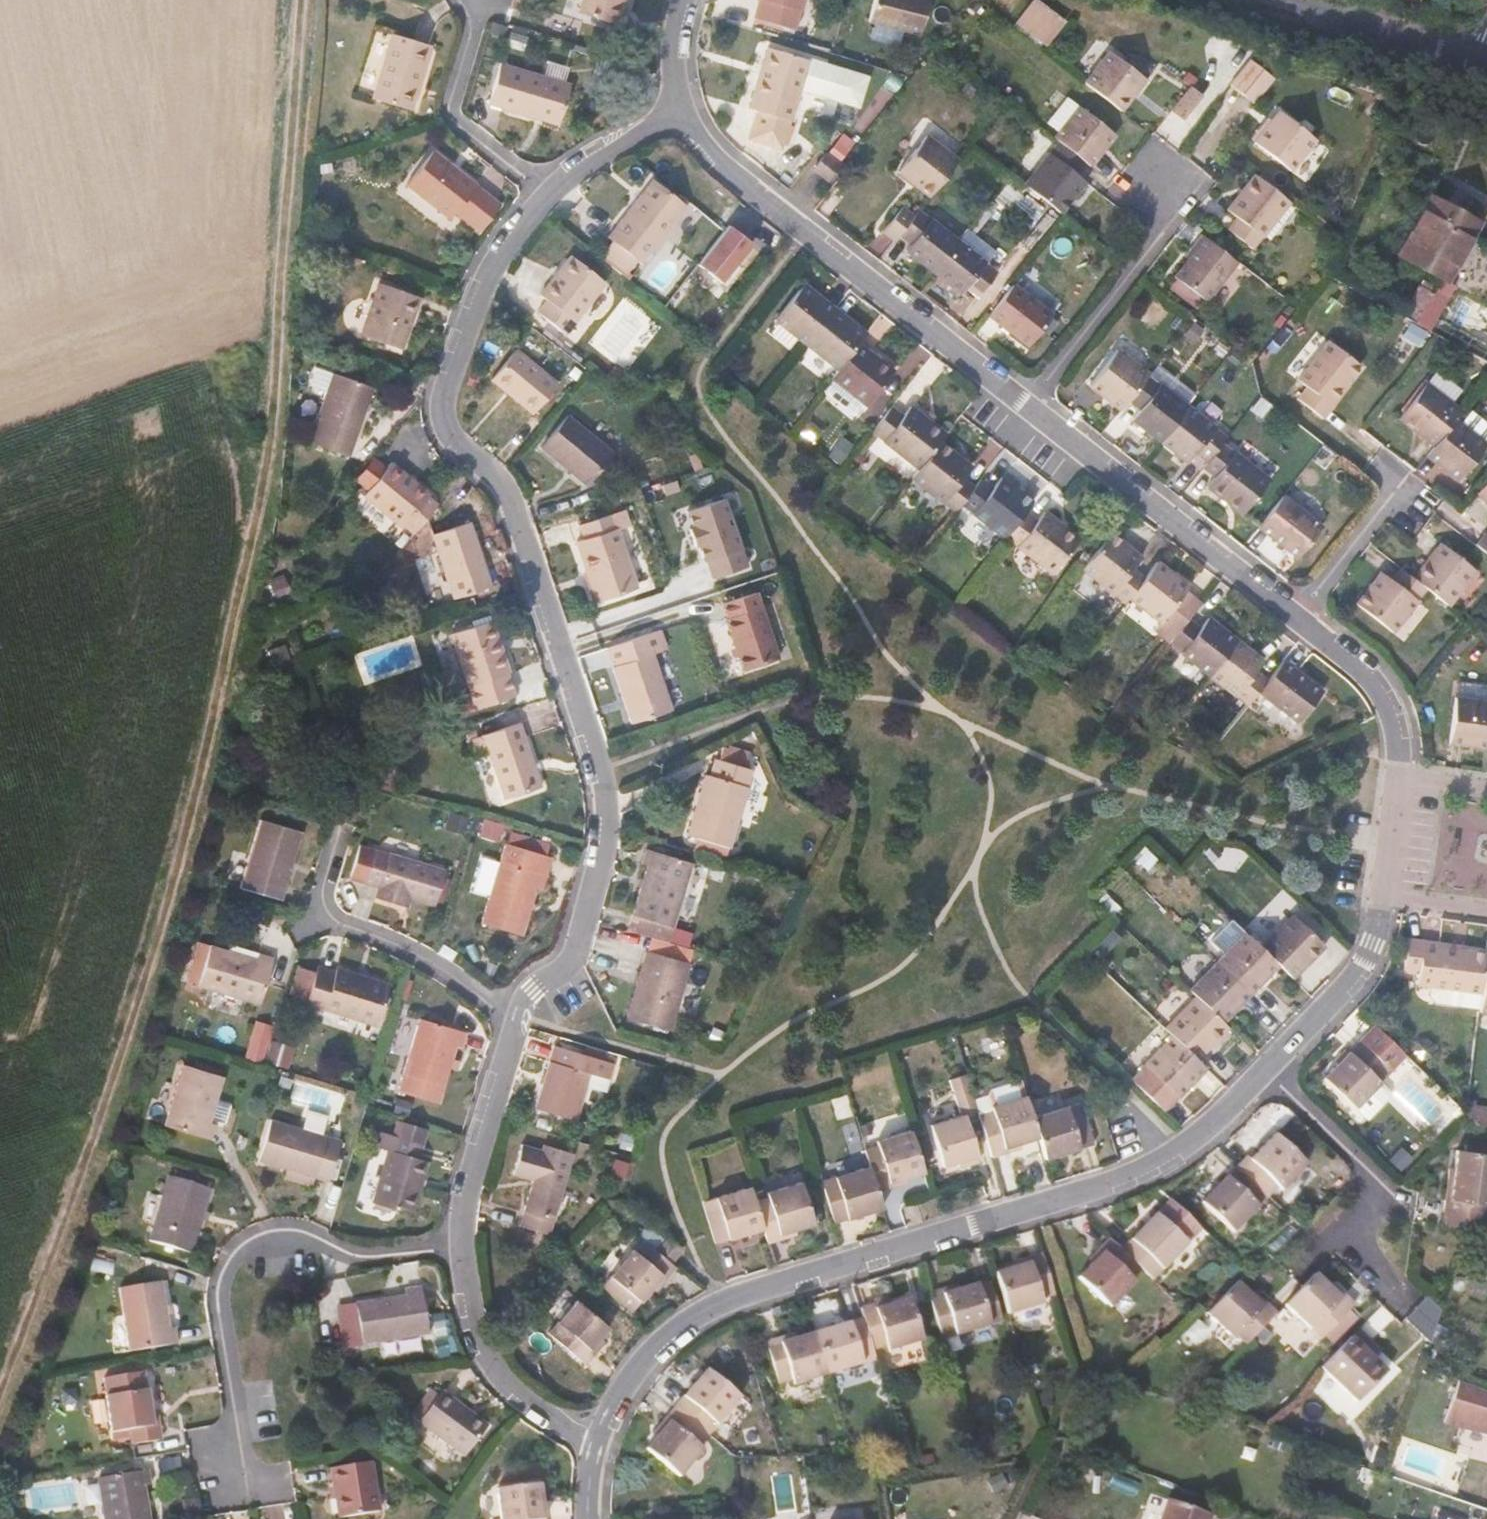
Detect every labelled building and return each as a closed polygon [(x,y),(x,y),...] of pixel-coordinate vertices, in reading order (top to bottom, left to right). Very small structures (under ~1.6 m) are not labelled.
[(625,0),(584,0),(581,9),(619,21),(625,0)] [(755,14),(794,26),(802,0),(759,0),(755,14)] [(933,0),(876,0),(870,20),(924,35),(933,0)] [(1048,43),(1065,14),(1040,0),(1026,0),(1013,23),(1048,43)] [(411,105),(429,43),(392,32),(372,93),(411,105)] [(785,148),(811,58),(770,46),(752,106),(759,108),(750,137),(785,148)] [(1121,107),(1145,77),(1110,50),(1087,80),(1121,107)] [(560,122),(572,82),(502,61),(490,100),(560,122)] [(1273,76),(1276,72),(1265,63),(1261,67),(1273,76)] [(1256,97),(1273,76),(1261,67),(1244,88),(1256,97)] [(1178,126),(1203,94),(1191,84),(1165,116),(1178,126)] [(819,94),(812,113),(830,119),(837,101),(819,94)] [(1114,132),(1078,103),(1054,134),(1062,141),(1083,158),(1090,163),(1114,132)] [(1290,169),(1315,138),(1281,110),(1256,141),(1290,169)] [(930,193),(958,157),(926,132),(898,168),(930,193)] [(1061,210),(1086,178),(1074,169),(1083,158),(1062,141),(1028,185),(1061,210)] [(502,202),(454,166),(431,149),(406,182),(451,215),(456,209),(483,229),(502,202)] [(827,177),(838,163),(825,153),(814,166),(827,177)] [(1254,247),(1285,208),(1291,201),(1256,173),(1228,208),(1234,213),(1226,225),(1254,247)] [(642,260),(686,203),(654,178),(609,234),(616,239),(638,257),(642,260)] [(1450,272),(1481,215),(1436,191),(1405,245),(1444,268),(1450,272)] [(899,232),(914,213),(902,204),(883,228),(895,237),(899,232)] [(935,268),(959,237),(919,207),(914,213),(899,232),(911,242),(907,247),(935,268)] [(716,287),(748,243),(722,224),(690,268),(716,287)] [(1210,302),(1241,263),(1206,235),(1176,275),(1210,302)] [(979,292),(997,269),(959,237),(935,268),(962,291),(968,284),(979,292)] [(638,257),(616,239),(607,249),(630,267),(638,257)] [(564,332),(604,280),(571,254),(540,293),(546,298),(537,311),(564,332)] [(1428,332),(1457,276),(1450,272),(1444,268),(1414,325),(1428,332)] [(404,347),(421,294),(380,281),(364,333),(404,347)] [(1052,313),(1013,281),(989,312),(1028,344),(1052,313)] [(806,342),(833,307),(802,282),(775,317),(806,342)] [(857,342),(864,333),(833,307),(806,342),(838,367),(857,342)] [(893,370),(857,342),(838,367),(830,377),(866,405),(893,370)] [(1147,374),(1148,373),(1108,342),(1081,376),(1121,408),(1128,398),(1147,374)] [(535,411),(558,381),(517,348),(493,379),(535,411)] [(1356,390),(1370,372),(1340,349),(1310,387),(1317,394),(1309,406),(1335,425),(1344,414),(1340,411),(1356,390)] [(351,451),(373,384),(334,371),(312,439),(351,451)] [(1160,439),(1186,405),(1147,374),(1128,398),(1139,407),(1132,416),(1160,439)] [(1460,410),(1424,383),(1399,416),(1434,443),(1454,417),(1460,410)] [(1344,414),(1360,394),(1356,390),(1340,411),(1344,414)] [(1222,442),(1226,436),(1186,405),(1160,439),(1188,461),(1196,452),(1207,460),(1222,442)] [(944,434),(927,420),(914,409),(906,417),(890,406),(870,432),(917,469),(939,441),(944,434)] [(587,484),(614,452),(568,413),(542,445),(587,484)] [(1457,478),(1486,442),(1454,417),(1434,443),(1426,454),(1457,478)] [(963,476),(970,467),(939,441),(917,469),(910,478),(953,512),(961,502),(974,485),(963,476)] [(1240,512),(1266,477),(1222,442),(1207,460),(1203,466),(1212,475),(1205,484),(1240,512)] [(437,502),(390,462),(363,494),(400,526),(404,523),(413,531),(416,527),(427,515),(437,502)] [(1024,510),(1032,500),(1000,475),(990,485),(981,477),(974,485),(961,502),(1004,536),(1005,534),(1024,510)] [(1477,490),(1486,498),(1486,477),(1477,490)] [(1296,556),(1320,525),(1281,493),(1257,525),(1296,556)] [(745,549),(737,520),(730,497),(692,508),(696,525),(693,525),(698,545),(702,545),(706,559),(745,549)] [(1052,571),(1078,537),(1044,510),(1036,519),(1024,510),(1005,534),(1052,571)] [(634,586),(618,536),(610,512),(580,521),(584,536),(575,539),(595,599),(634,586)] [(438,550),(433,534),(427,515),(416,527),(419,536),(415,537),(421,555),(438,550)] [(491,585),(470,522),(433,534),(438,550),(453,597),(491,585)] [(1481,531),(1472,542),(1486,554),(1486,536),(1481,531)] [(1131,568),(1140,557),(1109,532),(1081,568),(1124,603),(1128,597),(1143,577),(1131,568)] [(1445,605),(1472,569),(1440,543),(1412,578),(1423,587),(1445,605)] [(1160,621),(1188,586),(1156,561),(1143,577),(1128,597),(1160,621)] [(1390,629),(1423,587),(1412,578),(1400,568),(1389,580),(1378,571),(1355,601),(1390,629)] [(772,658),(760,610),(726,619),(738,667),(772,658)] [(1206,676),(1234,640),(1206,618),(1198,628),(1187,619),(1166,645),(1206,676)] [(508,670),(490,619),(451,631),(471,694),(475,705),(513,692),(505,671),(508,670)] [(666,648),(660,627),(651,630),(659,650),(666,648)] [(671,709),(652,653),(659,650),(651,630),(607,645),(614,664),(612,665),(632,722),(671,709)] [(1257,693),(1266,682),(1253,671),(1261,662),(1234,640),(1206,676),(1245,708),(1257,693)] [(1297,724),(1321,694),(1281,662),(1266,682),(1257,693),(1297,724)] [(1484,691),(1462,687),(1455,703),(1453,702),(1448,741),(1486,747),(1486,696),(1484,691)] [(475,705),(471,694),(448,701),(453,713),(475,705)] [(540,784),(520,722),(482,733),(502,796),(540,784)] [(729,847),(745,794),(745,790),(750,772),(715,761),(709,778),(706,777),(688,833),(729,847)] [(282,899),(302,831),(259,819),(239,887),(282,899)] [(431,902),(442,867),(373,846),(362,881),(375,885),(372,895),(394,902),(397,892),(406,895),(431,902)] [(671,941),(694,862),(648,848),(643,864),(651,866),(632,928),(643,933),(671,941)] [(521,936),(534,891),(539,892),(543,876),(497,864),(480,925),(521,936)] [(403,904),(406,895),(397,892),(394,902),(403,904)] [(1321,943),(1291,915),(1260,946),(1275,962),(1290,976),(1321,943)] [(1247,991),(1275,962),(1260,946),(1244,931),(1216,961),(1247,991)] [(1417,970),(1422,937),(1406,935),(1402,967),(1417,970)] [(1482,967),(1484,952),(1462,949),(1434,945),(1436,939),(1422,937),(1417,970),(1432,972),(1430,984),(1479,990),(1482,967)] [(1462,949),(1463,943),(1436,939),(1434,945),(1462,949)] [(259,1003),(272,957),(256,952),(255,957),(211,945),(199,985),(259,1003)] [(667,1028),(686,960),(646,948),(626,1016),(667,1028)] [(1247,991),(1216,961),(1188,988),(1195,996),(1220,1019),(1247,991)] [(376,1021),(388,983),(334,967),(333,970),(314,964),(303,1004),(321,1009),(322,1005),(376,1021)] [(1482,967),(1479,990),(1477,1009),(1486,1011),(1486,968),(1482,967)] [(1194,1058),(1226,1026),(1220,1019),(1195,996),(1163,1028),(1172,1036),(1194,1058)] [(444,1085),(453,1056),(458,1057),(462,1042),(417,1028),(393,1102),(434,1114),(444,1085)] [(259,1059),(265,1036),(251,1032),(245,1054),(259,1059)] [(1160,1110),(1204,1068),(1194,1058),(1172,1036),(1130,1080),(1160,1110)] [(273,1037),(265,1057),(286,1066),(295,1046),(273,1037)] [(1354,1108),(1390,1070),(1358,1040),(1323,1077),(1354,1108)] [(575,1117),(588,1071),(607,1076),(611,1061),(551,1044),(533,1104),(575,1117)] [(204,1121),(215,1086),(177,1072),(159,1122),(205,1139),(209,1124),(204,1121)] [(1024,1094),(1019,1077),(988,1086),(985,1092),(972,1095),(977,1112),(988,1108),(988,1105),(1024,1094)] [(1030,1115),(1024,1094),(988,1105),(988,1108),(977,1112),(988,1149),(990,1154),(1004,1150),(1002,1145),(1016,1141),(1036,1135),(1030,1115)] [(1089,1143),(1077,1101),(1030,1115),(1036,1135),(1043,1156),(1089,1143)] [(319,1133),(325,1114),(306,1108),(300,1127),(319,1133)] [(973,1153),(988,1149),(977,1112),(962,1116),(961,1112),(927,1123),(939,1163),(973,1153)] [(327,1178),(338,1138),(319,1133),(300,1127),(269,1118),(258,1157),(287,1166),(313,1173),(327,1178)] [(425,1145),(429,1129),(398,1120),(394,1136),(425,1145)] [(920,1169),(915,1151),(908,1130),(875,1140),(876,1145),(862,1149),(867,1165),(871,1178),(874,1189),(888,1184),(887,1180),(920,1169)] [(427,1159),(421,1158),(425,1145),(394,1136),(375,1131),(371,1145),(386,1150),(371,1200),(405,1210),(411,1187),(418,1189),(427,1159)] [(1305,1165),(1271,1134),(1247,1159),(1244,1156),(1234,1166),(1266,1197),(1275,1187),(1280,1191),(1305,1165)] [(1017,1146),(1016,1141),(1002,1145),(1004,1150),(1017,1146)] [(547,1233),(570,1152),(539,1143),(538,1149),(518,1143),(510,1170),(529,1176),(516,1224),(547,1233)] [(975,1158),(990,1154),(988,1149),(973,1153),(975,1158)] [(1454,1151),(1451,1169),(1447,1199),(1442,1198),(1439,1225),(1482,1230),(1486,1205),(1486,1156),(1454,1151)] [(874,1189),(871,1178),(867,1165),(819,1180),(831,1220),(880,1206),(874,1189)] [(310,1181),(313,1173),(287,1166),(285,1175),(310,1181)] [(1231,1232),(1266,1197),(1234,1166),(1200,1201),(1231,1232)] [(1447,1199),(1451,1169),(1445,1169),(1442,1198),(1447,1199)] [(187,1250),(207,1187),(166,1174),(146,1238),(187,1250)] [(812,1222),(799,1179),(763,1190),(765,1195),(752,1199),(761,1226),(765,1241),(779,1237),(778,1233),(793,1229),(812,1222)] [(752,1199),(750,1190),(748,1184),(700,1198),(713,1240),(761,1226),(752,1199)] [(412,1212),(418,1189),(411,1187),(405,1210),(412,1212)] [(1151,1279),(1199,1230),(1168,1199),(1119,1248),(1138,1267),(1151,1279)] [(779,1237),(794,1233),(793,1229),(778,1233),(779,1237)] [(668,1261),(679,1247),(666,1236),(655,1250),(668,1261)] [(1125,1278),(1138,1267),(1119,1248),(1107,1236),(1093,1250),(1097,1254),(1088,1262),(1075,1276),(1105,1306),(1129,1282),(1125,1278)] [(665,1277),(674,1266),(668,1261),(655,1250),(648,1244),(639,1255),(635,1253),(605,1289),(630,1311),(651,1286),(660,1275),(665,1277)] [(1088,1262),(1097,1254),(1093,1250),(1084,1259),(1088,1262)] [(1053,1295),(1040,1252),(1024,1256),(1026,1262),(1011,1266),(994,1271),(1007,1314),(1039,1304),(1038,1299),(1053,1295)] [(1026,1262),(1024,1256),(1009,1260),(1011,1266),(1026,1262)] [(1317,1339),(1348,1308),(1326,1287),(1312,1274),(1281,1305),(1317,1339)] [(655,1289),(665,1277),(660,1275),(651,1286),(655,1289)] [(168,1328),(160,1279),(123,1284),(132,1347),(176,1342),(174,1327),(168,1328)] [(1001,1321),(989,1281),(978,1285),(990,1325),(1001,1321)] [(1243,1345),(1274,1313),(1263,1304),(1259,1307),(1246,1294),(1234,1282),(1204,1313),(1228,1337),(1232,1334),(1243,1345)] [(929,1298),(959,1289),(957,1283),(927,1292),(929,1298)] [(990,1325),(978,1285),(977,1283),(959,1289),(929,1298),(942,1339),(990,1325)] [(1352,1304),(1330,1283),(1326,1287),(1348,1308),(1352,1304)] [(425,1334),(418,1287),(402,1289),(403,1296),(356,1303),(361,1343),(425,1334)] [(1263,1304),(1250,1291),(1246,1294),(1259,1307),(1263,1304)] [(1425,1343),(1438,1308),(1424,1294),(1400,1318),(1425,1343)] [(922,1339),(909,1299),(875,1309),(874,1304),(859,1308),(863,1318),(872,1349),(885,1345),(887,1350),(922,1339)] [(599,1335),(606,1327),(572,1300),(555,1319),(569,1332),(560,1343),(584,1363),(594,1351),(589,1346),(599,1335)] [(872,1349),(863,1318),(814,1331),(828,1374),(875,1360),(872,1349)] [(1370,1357),(1378,1350),(1356,1330),(1349,1336),(1370,1357)] [(828,1374),(814,1331),(796,1337),(781,1342),(779,1337),(765,1341),(778,1383),(791,1380),(793,1384),(828,1374)] [(781,1342),(796,1337),(794,1332),(779,1337),(781,1342)] [(594,1351),(604,1338),(599,1335),(589,1346),(594,1351)] [(1354,1403),(1384,1372),(1370,1357),(1349,1336),(1319,1368),(1354,1403)] [(706,1434),(739,1397),(705,1368),(672,1405),(706,1434)] [(147,1412),(141,1371),(101,1377),(109,1431),(126,1429),(128,1442),(158,1438),(156,1424),(149,1425),(147,1412)] [(1456,1375),(1445,1421),(1486,1430),(1486,1387),(1456,1375)] [(461,1455),(483,1425),(439,1392),(417,1421),(461,1455)] [(699,1449),(696,1445),(706,1434),(672,1405),(663,1416),(666,1420),(643,1446),(675,1475),(699,1449)] [(156,1424),(154,1411),(147,1412),(149,1425),(156,1424)] [(1404,1481),(1411,1461),(1386,1452),(1379,1473),(1404,1481)] [(377,1506),(369,1457),(328,1463),(335,1511),(377,1506)] [(138,1486),(146,1485),(144,1471),(95,1477),(101,1518),(143,1518),(138,1486)] [(536,1484),(494,1490),(497,1518),(540,1518),(536,1484)] [(1209,1514),(1165,1498),(1158,1518),(1207,1518),(1209,1514)]
